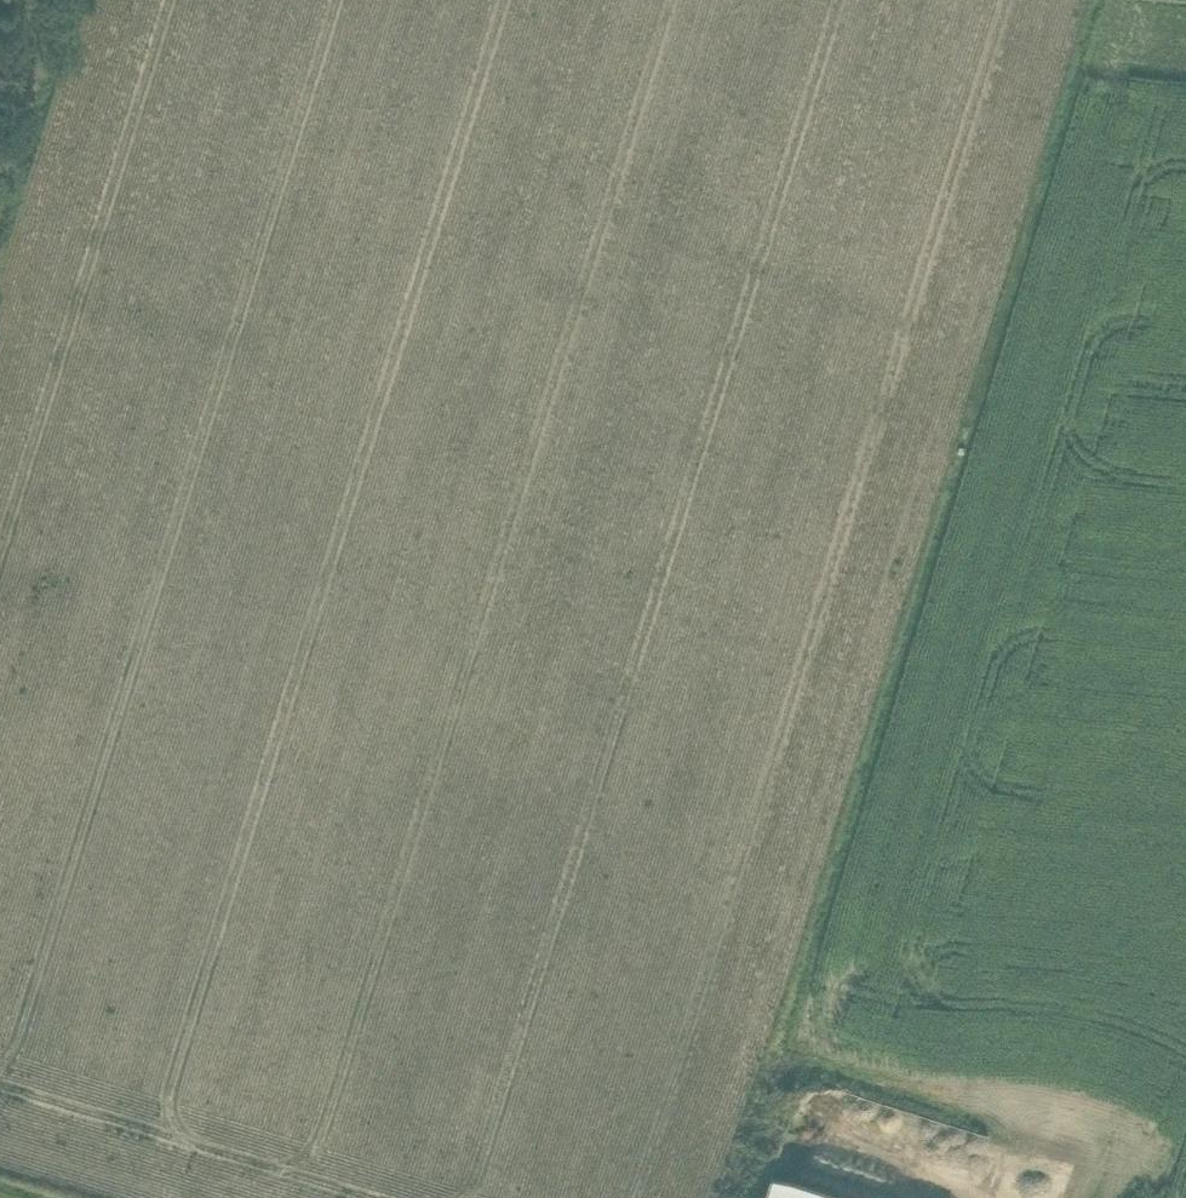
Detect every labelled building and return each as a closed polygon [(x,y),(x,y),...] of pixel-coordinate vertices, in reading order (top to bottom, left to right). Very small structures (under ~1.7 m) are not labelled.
[(770,1197),(855,1197),(778,1174),(770,1197)]
